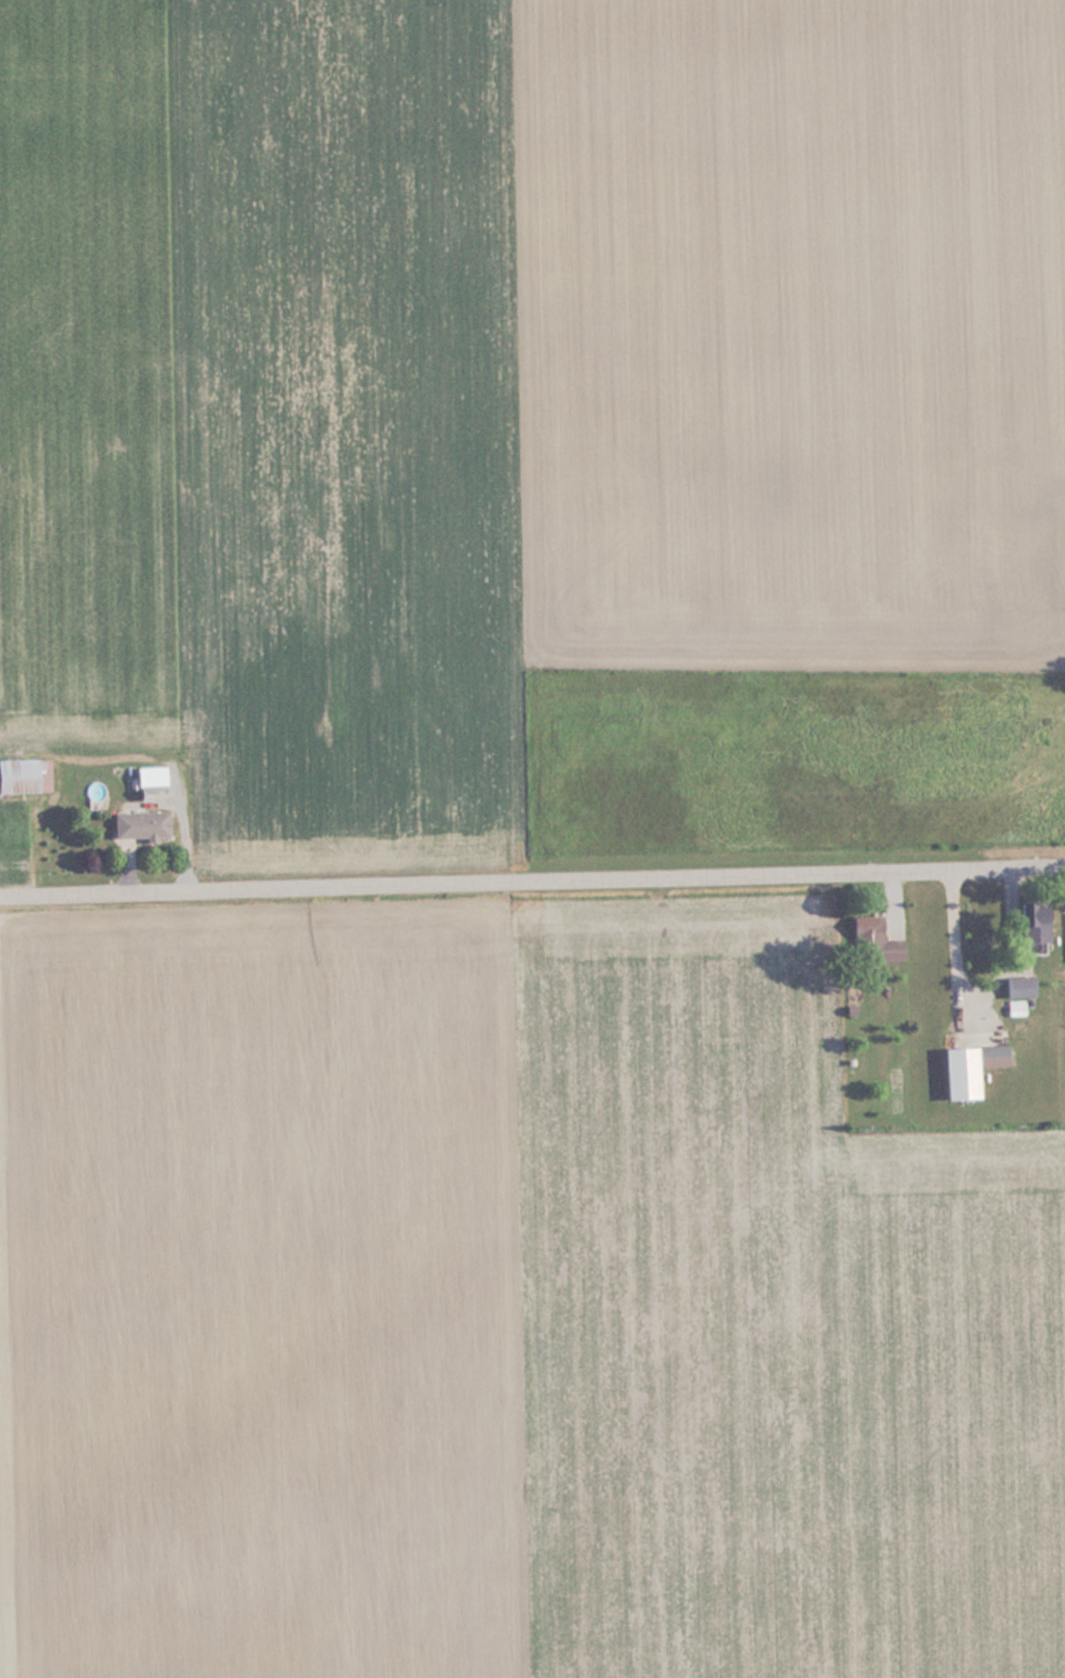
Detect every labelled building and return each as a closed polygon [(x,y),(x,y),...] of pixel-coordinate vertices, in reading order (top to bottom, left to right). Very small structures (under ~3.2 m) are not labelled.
[(0,758),(0,792),(47,792),(47,758),(0,758)] [(133,766),(133,784),(161,784),(161,766),(133,766)] [(110,812),(111,840),(165,838),(165,811),(110,812)] [(1017,902),(1017,943),(1026,943),(1026,954),(1045,953),(1044,901),(1017,902)] [(899,960),(899,938),(878,940),(878,922),(848,922),(848,961),(899,960)] [(1003,976),(1003,996),(1032,996),(1032,976),(1003,976)] [(1005,1015),(1005,998),(1021,997),(1022,1014),(1005,1015)] [(940,1099),(974,1098),(972,1045),(938,1047),(940,1099)]
